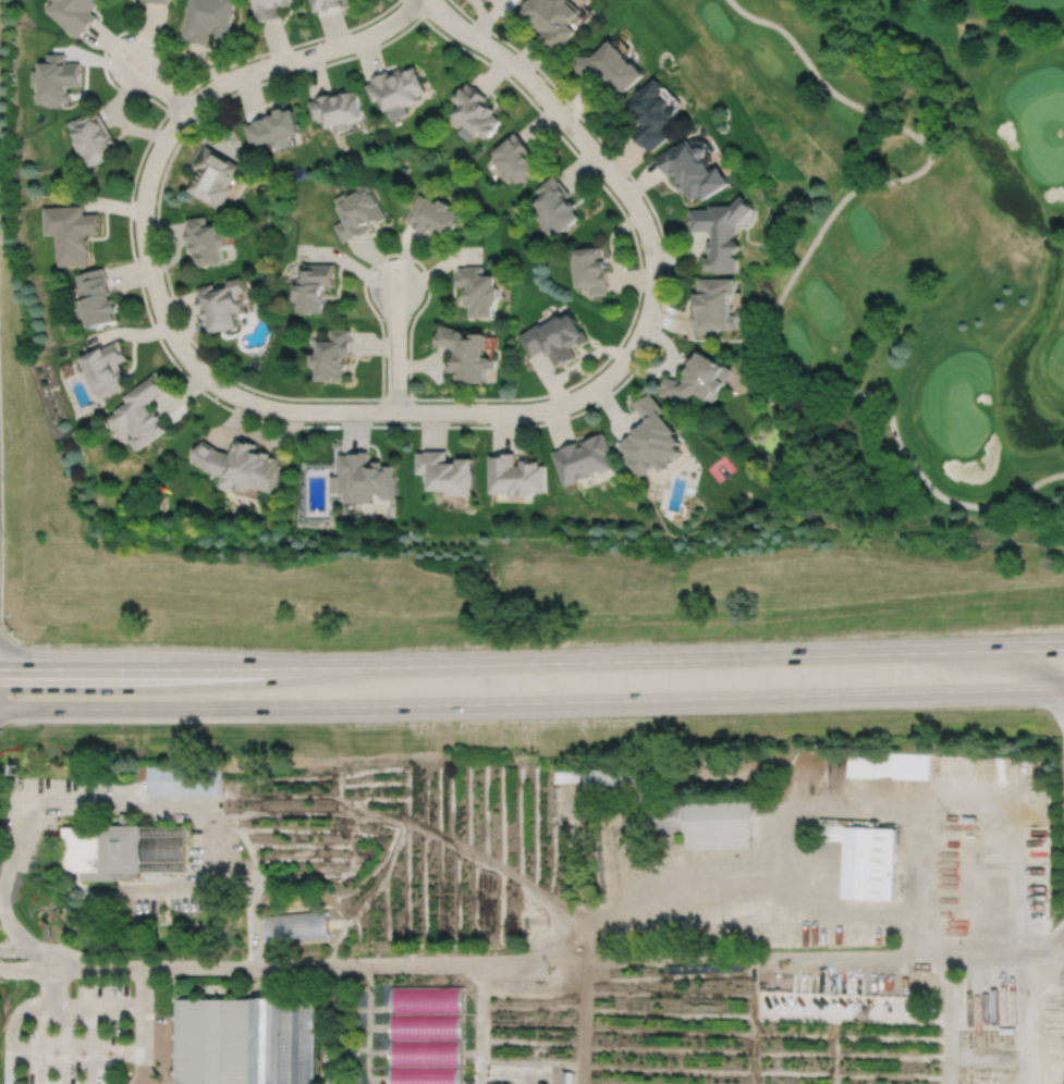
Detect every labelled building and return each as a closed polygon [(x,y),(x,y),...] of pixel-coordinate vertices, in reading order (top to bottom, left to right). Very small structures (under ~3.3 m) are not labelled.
[(57,2),(49,10),(78,36),(85,29),(87,30),(98,19),(90,12),(94,9),(95,10),(102,1),(101,0),(54,0),(57,2)] [(182,40),(192,42),(193,40),(207,44),(210,32),(211,32),(211,34),(217,35),(216,37),(229,39),(236,0),(190,0),(182,40)] [(252,1),(258,25),(267,23),(268,24),(282,20),(280,10),(285,8),(285,10),(294,8),(293,5),(299,3),(298,0),(256,0),(252,1)] [(314,13),(323,10),(325,12),(343,7),(341,1),(345,0),(310,0),(314,13)] [(531,1),(530,0),(525,7),(526,8),(521,15),(528,22),(530,19),(537,24),(537,27),(543,32),(545,32),(546,41),(548,42),(548,45),(553,45),(560,51),(578,27),(572,22),(579,11),(566,0),(559,0),(551,1),(550,0),(533,0),(531,1)] [(600,72),(607,78),(603,81),(607,85),(606,86),(613,94),(614,93),(617,96),(644,72),(633,61),(632,62),(624,53),(624,51),(620,47),(616,46),(610,37),(608,39),(607,38),(602,42),(603,44),(591,53),(577,53),(576,73),(583,73),(584,74),(600,75),(600,72)] [(66,52),(48,52),(48,60),(41,60),(41,69),(33,69),(33,84),(41,84),(41,100),(54,100),(54,104),(64,104),(64,100),(69,100),(69,99),(73,99),(73,89),(69,89),(69,85),(83,85),(83,69),(82,69),(82,61),(66,61),(66,52)] [(365,83),(374,100),(380,97),(386,109),(388,108),(389,109),(403,102),(404,104),(418,98),(417,95),(427,89),(414,64),(403,70),(401,65),(389,72),(388,69),(371,77),(372,79),(365,83)] [(658,95),(663,90),(660,87),(662,85),(656,76),(643,88),(641,87),(635,93),(636,94),(633,96),(634,97),(624,107),(632,115),(633,114),(639,122),(641,121),(644,123),(633,134),(644,146),(644,145),(650,152),(670,136),(663,128),(676,118),(676,106),(666,106),(666,101),(662,96),(658,95)] [(466,81),(463,85),(463,84),(453,96),(461,102),(452,112),(477,134),(480,131),(487,136),(496,126),(496,125),(501,118),(493,111),(496,108),(489,102),(488,103),(485,100),(488,96),(474,85),(473,86),(466,81)] [(308,100),(313,118),(323,114),(327,125),(333,124),(335,132),(348,127),(347,121),(348,119),(363,114),(362,111),(363,111),(362,106),(360,107),(355,87),(339,91),(340,93),(333,95),(332,91),(315,96),(315,98),(308,100)] [(244,124),(249,143),(258,139),(258,143),(269,139),(269,141),(276,139),(277,140),(288,137),(286,134),(289,134),(289,133),(291,132),(291,134),(296,133),(295,131),(299,130),(293,106),(284,109),(283,104),(274,108),(276,111),(267,114),(267,115),(252,120),(253,122),(244,124)] [(75,116),(69,121),(76,134),(77,133),(78,136),(77,136),(78,138),(73,140),(83,156),(88,152),(95,164),(119,149),(114,141),(115,140),(107,127),(109,126),(101,113),(100,114),(96,107),(76,119),(75,116)] [(514,131),(509,135),(509,136),(493,150),(497,153),(497,156),(493,159),(494,159),(492,161),(506,177),(511,173),(519,182),(535,169),(536,170),(545,162),(537,153),(534,157),(528,150),(531,148),(519,135),(518,136),(514,131)] [(697,145),(694,147),(687,138),(677,145),(676,144),(657,157),(669,176),(674,173),(680,182),(676,184),(682,192),(684,189),(690,200),(698,195),(701,199),(729,182),(718,165),(710,170),(701,156),(704,155),(705,149),(702,146),(697,145)] [(207,144),(195,164),(199,168),(187,188),(220,208),(233,186),(231,185),(242,164),(207,144)] [(552,173),(535,188),(541,195),(535,200),(540,207),(538,208),(542,212),(538,217),(541,221),(539,223),(550,236),(559,229),(561,231),(564,229),(565,230),(570,226),(568,225),(580,214),(575,208),(578,205),(572,198),(571,199),(567,195),(571,193),(560,180),(559,181),(552,173)] [(366,180),(355,185),(357,189),(348,195),(346,190),(333,198),(338,204),(334,206),(342,220),(334,224),(343,242),(351,237),(352,238),(366,231),(363,223),(368,220),(370,223),(376,221),(377,223),(387,218),(366,180)] [(419,193),(405,220),(412,223),(412,224),(427,233),(430,225),(436,229),(435,232),(441,235),(443,232),(450,236),(463,213),(450,207),(452,202),(441,197),(439,200),(428,195),(427,197),(419,193)] [(732,205),(710,205),(710,209),(690,209),(690,214),(689,214),(689,225),(690,225),(690,231),(708,231),(712,231),(712,235),(712,241),(707,241),(707,251),(709,251),(709,257),(705,257),(705,270),(711,270),(711,271),(737,271),(737,258),(733,254),(741,245),(733,237),(737,233),(737,224),(755,207),(742,195),(732,205)] [(58,206),(59,230),(58,230),(58,236),(57,236),(57,241),(58,241),(59,256),(61,256),(61,266),(88,263),(88,258),(89,258),(89,250),(90,250),(90,238),(88,238),(88,233),(101,232),(100,212),(85,213),(85,204),(58,206)] [(185,218),(186,226),(185,226),(187,244),(192,243),(193,251),(193,250),(194,258),(198,257),(199,264),(212,262),(212,264),(218,263),(218,262),(222,261),(220,246),(221,244),(225,244),(223,230),(218,231),(217,223),(206,225),(205,215),(185,218)] [(574,248),(575,262),(572,262),(573,274),(574,274),(575,286),(588,285),(589,296),(608,294),(607,286),(608,286),(607,269),(604,269),(603,259),(602,259),(600,246),(574,248)] [(303,263),(303,269),(303,276),(297,276),(297,283),(295,283),(295,290),(292,290),(292,300),(298,300),(298,311),(304,311),(304,312),(309,312),(309,311),(323,311),(323,304),(326,304),(326,291),(323,291),(323,285),(333,285),(333,263),(303,263)] [(458,267),(458,272),(457,272),(457,285),(466,285),(466,305),(470,306),(470,316),(496,316),(496,305),(497,305),(497,299),(500,299),(500,285),(497,285),(498,274),(484,274),(484,266),(466,264),(466,267),(458,267)] [(101,267),(77,274),(84,298),(76,299),(82,317),(88,316),(91,327),(114,319),(112,311),(118,310),(114,297),(109,299),(107,294),(110,293),(105,274),(103,275),(101,267)] [(241,276),(225,281),(228,286),(215,290),(212,283),(196,287),(197,295),(196,295),(200,312),(204,311),(205,317),(204,317),(206,324),(209,324),(211,332),(229,327),(229,329),(234,328),(233,325),(239,324),(235,311),(243,309),(242,305),(243,305),(239,292),(245,290),(241,276)] [(698,279),(698,293),(695,293),(695,304),(697,304),(697,310),(693,310),(693,328),(695,328),(695,335),(720,335),(720,329),(737,329),(737,315),(731,315),(731,293),(735,293),(735,278),(698,279)] [(535,325),(518,335),(531,356),(546,347),(558,367),(564,362),(565,364),(576,357),(570,347),(577,343),(579,346),(589,341),(583,331),(580,332),(570,315),(563,318),(561,315),(560,316),(558,313),(540,324),(545,331),(540,334),(535,325)] [(456,353),(456,360),(451,360),(451,371),(460,371),(460,379),(470,379),(470,382),(486,382),(486,368),(492,368),(492,356),(485,356),(485,332),(473,333),(473,337),(469,337),(462,330),(441,324),(439,332),(438,331),(435,343),(452,347),(456,353)] [(310,354),(310,364),(317,364),(317,379),(343,380),(343,370),(346,370),(346,361),(344,361),(344,355),(351,355),(351,337),(350,337),(350,329),(329,329),(329,341),(317,341),(317,354),(310,354)] [(118,340),(101,347),(100,346),(82,355),(86,366),(83,367),(93,390),(94,389),(97,398),(125,385),(122,378),(124,377),(118,362),(126,358),(122,347),(121,347),(118,340)] [(686,379),(688,375),(686,374),(690,367),(688,366),(693,357),(696,358),(699,352),(724,366),(724,365),(734,370),(726,384),(725,383),(714,402),(710,399),(710,401),(697,393),(684,402),(662,395),(664,387),(663,387),(665,377),(681,381),(686,379)] [(123,431),(126,429),(131,436),(127,440),(135,451),(164,429),(158,420),(160,418),(155,410),(150,414),(147,408),(150,398),(164,389),(156,378),(155,379),(151,374),(121,396),(124,401),(112,410),(113,411),(103,419),(111,430),(115,428),(118,430),(123,431)] [(651,393),(646,397),(645,396),(635,405),(648,421),(640,427),(641,428),(632,435),(631,434),(621,443),(621,444),(620,445),(631,458),(626,461),(639,478),(656,464),(662,472),(673,463),(672,461),(682,454),(676,447),(682,443),(674,434),(676,433),(662,415),(666,411),(651,393)] [(577,442),(561,448),(561,449),(552,453),(565,486),(577,482),(577,481),(589,477),(588,475),(598,470),(599,473),(613,468),(610,459),(614,458),(604,433),(599,435),(599,434),(588,439),(589,440),(583,442),(585,445),(579,447),(577,442)] [(207,471),(221,476),(218,484),(220,484),(219,488),(231,492),(232,489),(245,492),(247,485),(258,490),(259,489),(271,492),(277,476),(278,477),(281,468),(279,468),(280,465),(277,464),(278,458),(270,456),(270,453),(261,449),(260,453),(255,452),(257,443),(244,440),(244,441),(236,439),(233,449),(232,449),(231,454),(218,449),(203,440),(189,460),(207,471)] [(340,454),(339,478),(352,478),(352,490),(344,490),(344,503),(371,503),(371,494),(381,494),(381,500),(395,500),(395,476),(394,476),(394,465),(382,465),(382,460),(374,460),(374,466),(369,466),(369,451),(357,451),(357,453),(348,453),(348,454),(340,454)] [(417,452),(417,473),(426,473),(426,481),(430,481),(430,491),(450,491),(450,495),(475,495),(475,488),(476,488),(476,470),(475,470),(475,458),(460,458),(460,463),(448,463),(448,451),(426,451),(426,453),(417,452)] [(490,455),(491,493),(509,493),(509,496),(511,496),(513,497),(519,497),(522,495),(534,495),(534,492),(547,492),(547,465),(540,465),(540,460),(531,461),(531,459),(522,459),(522,465),(516,466),(516,453),(499,453),(499,455),(490,455)] [(848,751),(847,777),(893,779),(894,753),(848,751)] [(554,771),(647,768),(648,798),(586,800),(586,781),(554,781),(554,771)] [(686,801),(687,833),(688,850),(751,847),(749,799),(686,801)] [(659,802),(686,801),(687,833),(660,834),(659,802)] [(819,825),(845,826),(844,840),(818,839),(819,825)] [(61,826),(184,826),(184,872),(115,872),(115,880),(84,880),(84,871),(61,871),(61,826)] [(845,826),(844,840),(843,899),(894,900),(896,827),(845,826)] [(261,916),(265,947),(328,941),(325,910),(261,916)] [(463,987),(463,1083),(393,1083),(393,987),(463,987)] [(175,1075),(186,1083),(250,1083),(250,999),(175,999),(175,1075)] [(250,999),(250,1083),(315,1083),(315,999),(250,999)] [(574,1071),(573,1083),(561,1083),(562,1070),(574,1071)]
